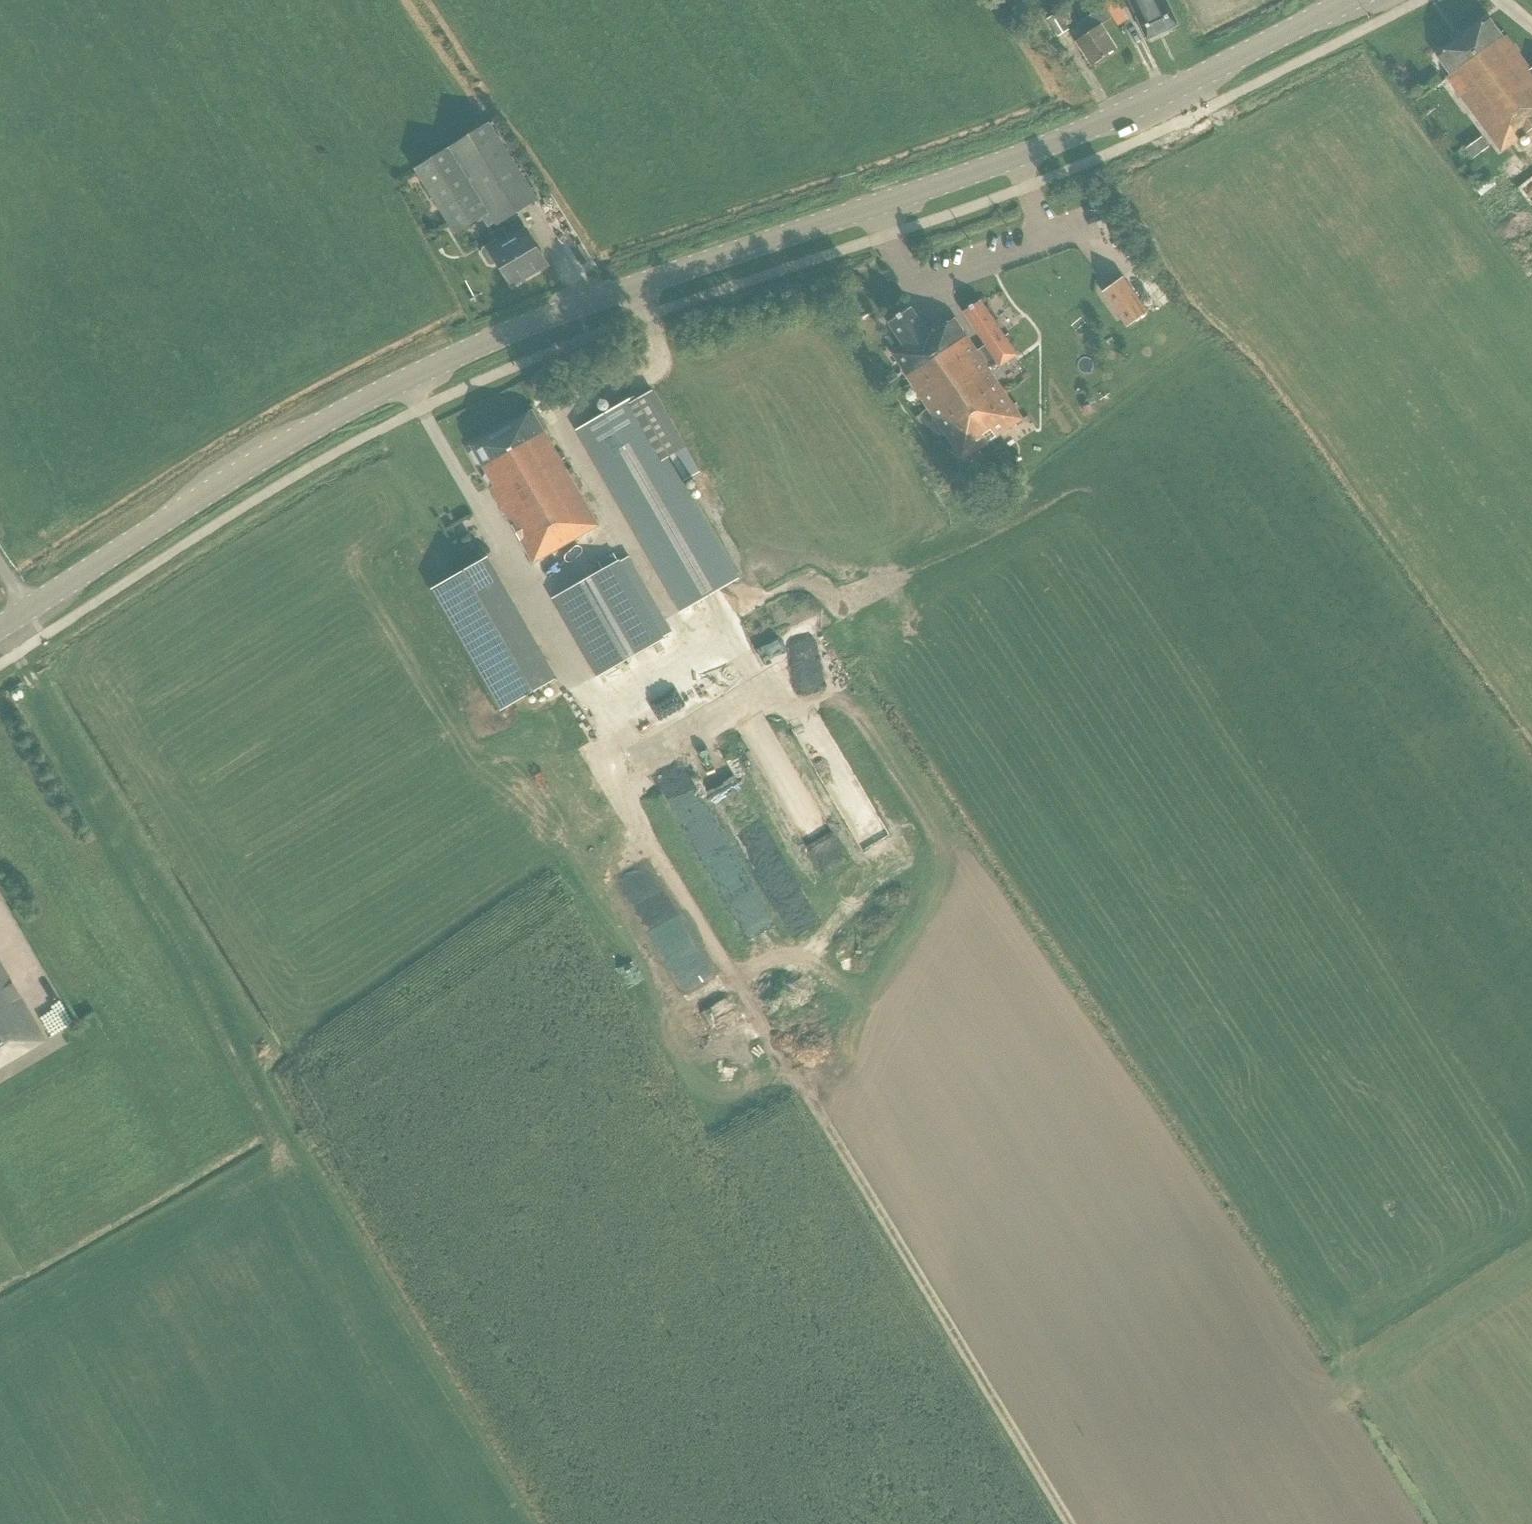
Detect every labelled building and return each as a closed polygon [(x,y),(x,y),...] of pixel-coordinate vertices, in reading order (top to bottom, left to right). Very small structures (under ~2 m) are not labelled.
[(1102,0),(1088,9),(1092,14),(1076,24),(1084,36),(1076,41),(1092,66),(1119,48),(1102,23),(1113,16),(1102,0)] [(1143,14),(1137,16),(1148,40),(1179,25),(1168,1),(1165,2),(1163,0),(1136,0),(1143,14)] [(1073,16),(1067,6),(1047,18),(1058,36),(1070,30),(1064,21),(1073,16)] [(1490,18),(1438,56),(1452,75),(1448,78),(1502,151),(1531,129),(1531,68),(1531,69),(1507,35),(1504,37),(1490,18)] [(449,147),(489,213),(497,225),(539,199),(490,121),(449,147)] [(489,213),(449,147),(414,168),(455,234),(489,213)] [(551,265),(528,226),(500,243),(498,238),(483,247),(482,252),(488,263),(494,264),(498,262),(513,287),(551,265)] [(1132,254),(1128,248),(1122,253),(1127,258),(1132,254)] [(1150,311),(1125,275),(1102,291),(1127,327),(1150,311)] [(1000,366),(1016,355),(978,301),(963,312),(1000,366)] [(893,353),(903,368),(902,369),(963,459),(1024,419),(955,317),(941,328),(938,323),(927,330),(912,307),(889,322),(905,345),(893,353)] [(688,447),(654,388),(636,398),(635,395),(576,428),(681,611),(740,578),(670,456),(688,447)] [(599,525),(556,451),(533,410),(472,446),(475,450),(473,454),(478,463),(482,462),(489,474),(486,477),(492,487),(491,488),(534,563),(599,525)] [(618,560),(614,552),(593,564),(597,572),(553,598),(597,676),(665,637),(620,559),(618,560)] [(558,674),(488,553),(431,586),(501,707),(558,674)] [(779,664),(787,676),(821,657),(813,645),(779,664)] [(817,673),(829,695),(850,684),(838,662),(817,673)] [(717,738),(684,752),(712,815),(745,801),(717,738)] [(44,1040),(0,965),(0,1066),(44,1040)]
